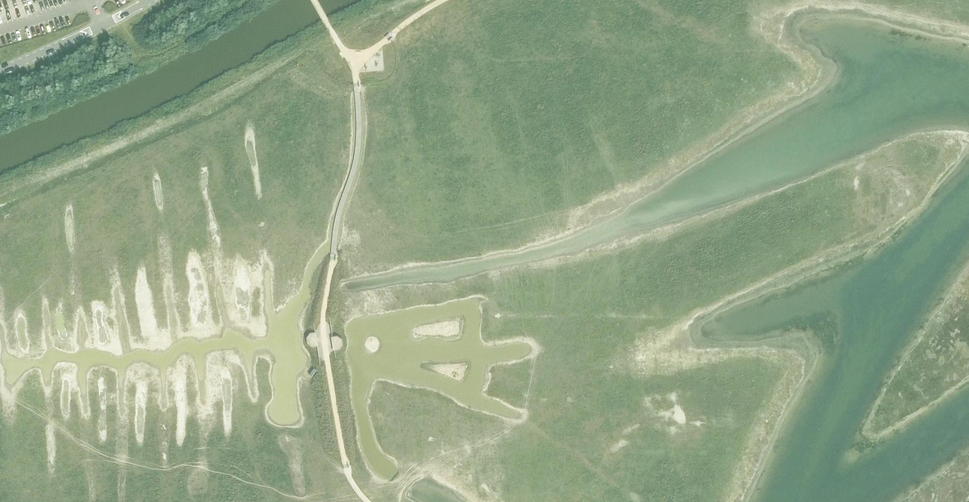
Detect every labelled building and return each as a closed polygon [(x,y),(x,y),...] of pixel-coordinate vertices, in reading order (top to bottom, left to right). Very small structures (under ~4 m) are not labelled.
[(310,333),(306,338),(307,344),(312,348),(317,347),(318,347),(316,332),(315,332),(310,333)] [(332,337),(331,337),(333,351),(334,351),(339,350),(342,345),(341,340),(337,336),(332,337)]
